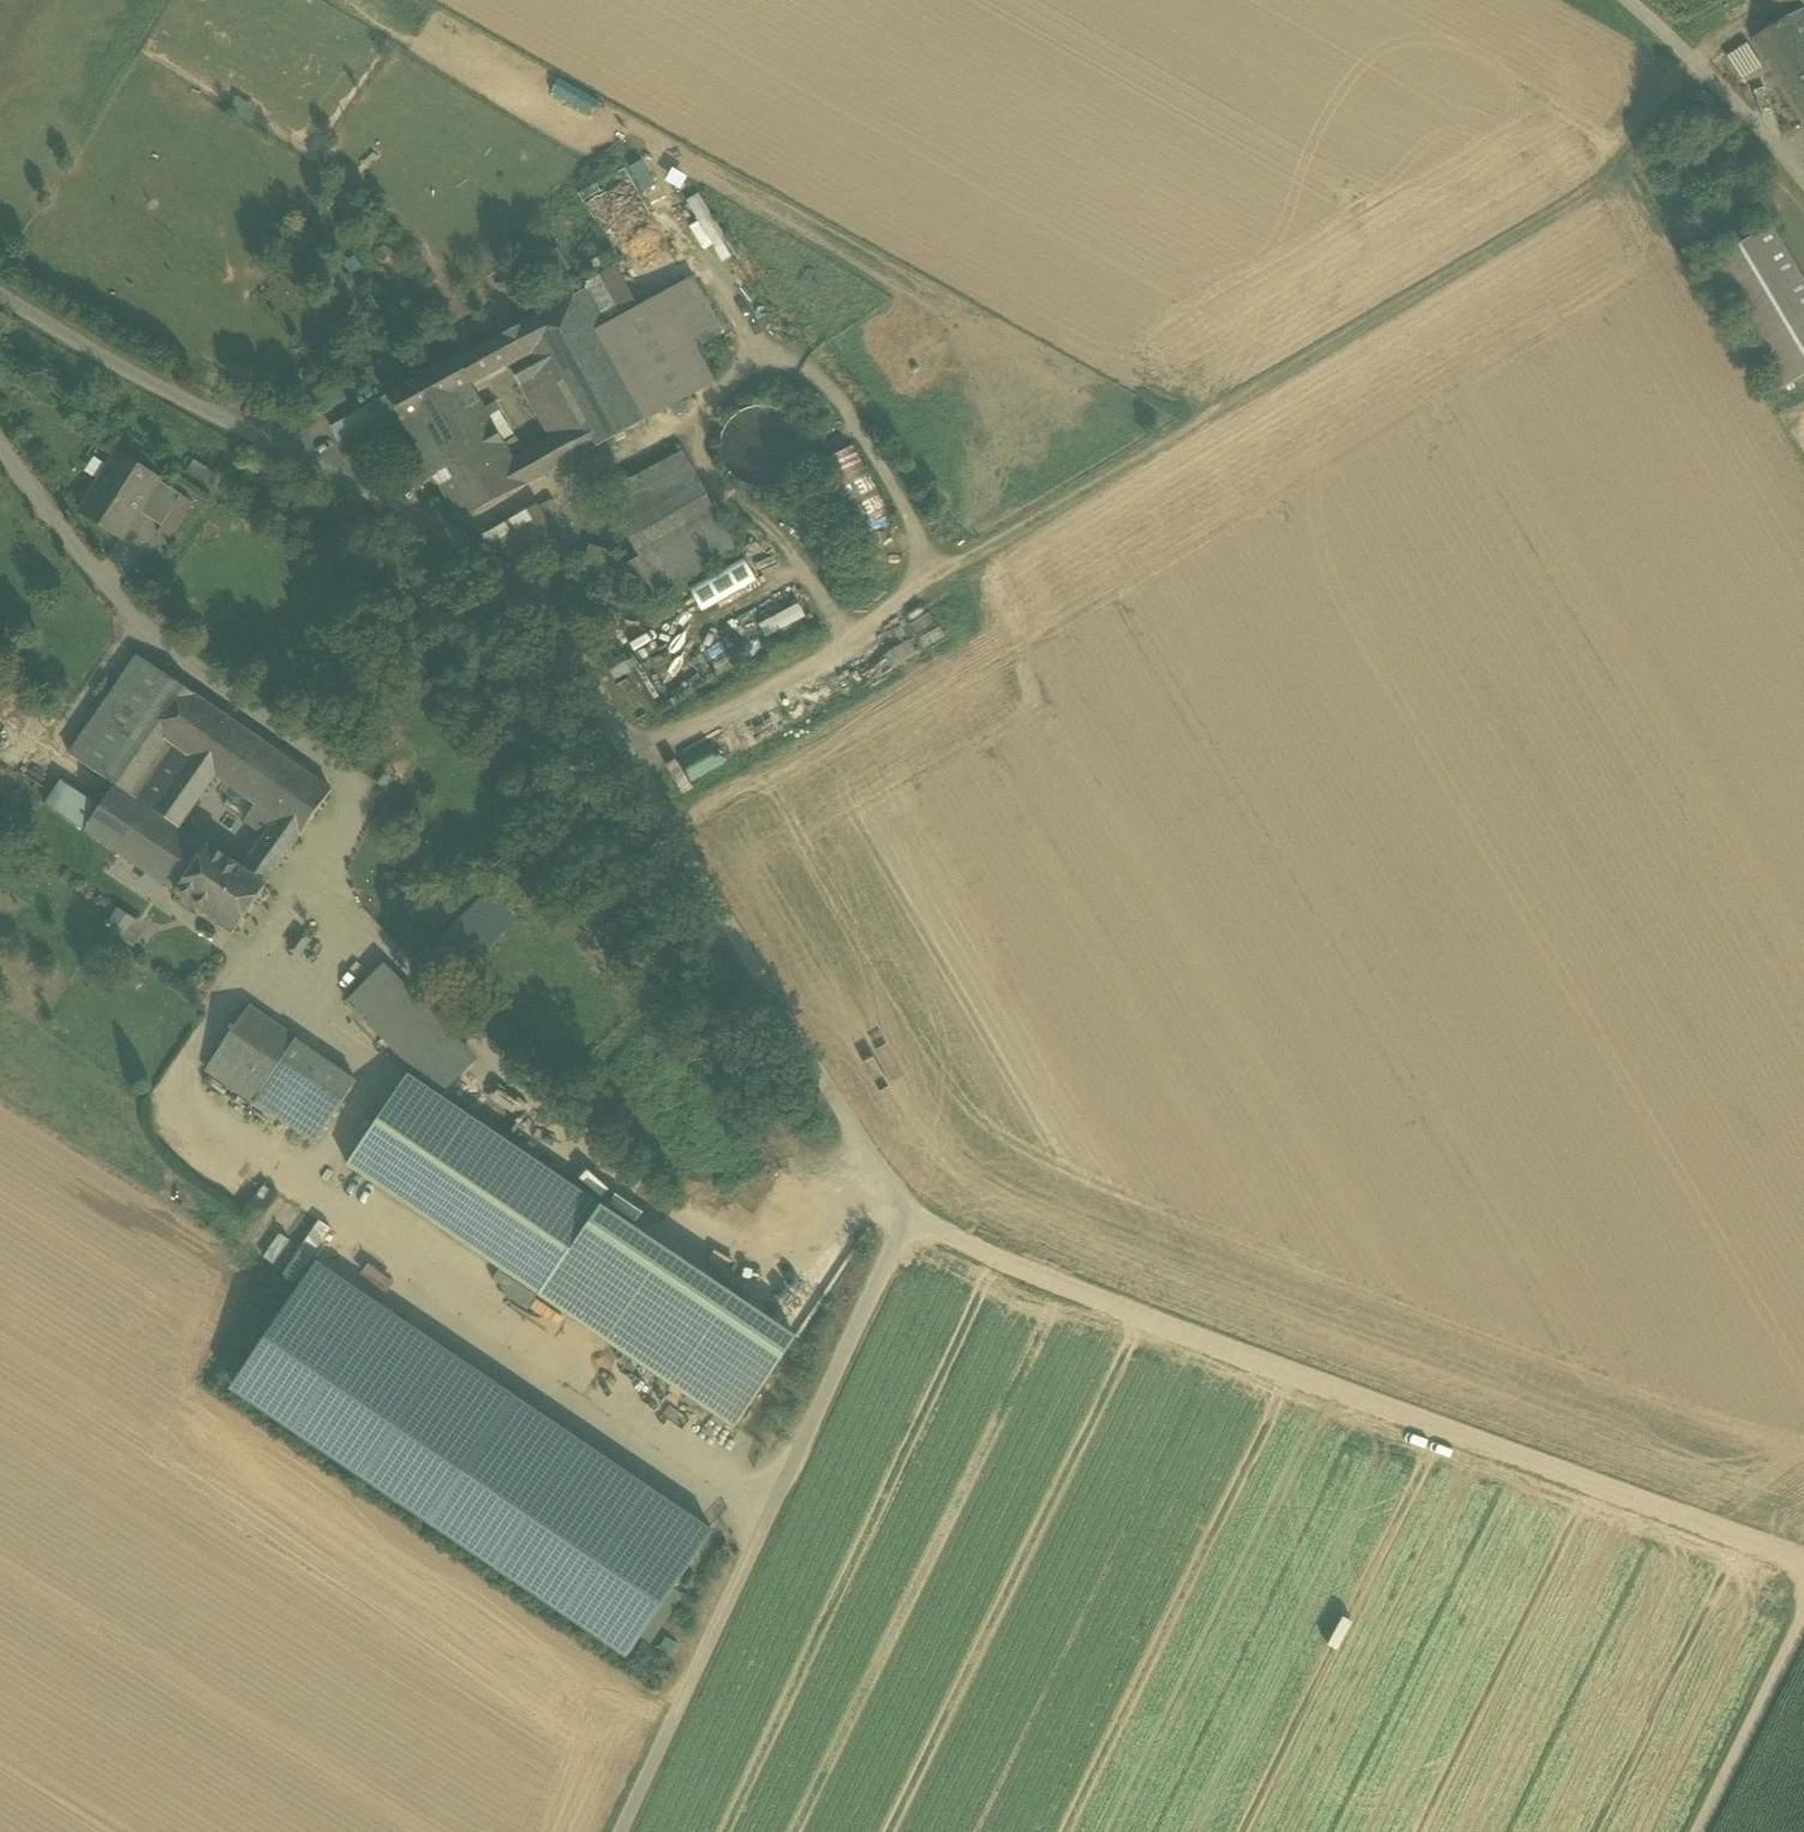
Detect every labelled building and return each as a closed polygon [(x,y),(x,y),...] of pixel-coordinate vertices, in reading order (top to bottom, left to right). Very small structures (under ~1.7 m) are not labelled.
[(1787,18),(1787,17),(1752,40),(1766,62),(1803,121),(1803,43),(1787,18)] [(1771,227),(1706,266),(1781,391),(1803,377),(1803,283),(1771,227)] [(585,292),(497,340),(511,367),(528,398),(549,387),(586,454),(653,417),(585,292)] [(497,340),(468,356),(483,382),(511,367),(497,340)] [(460,360),(390,399),(416,443),(483,406),(473,388),(475,387),(460,360)] [(388,400),(334,430),(348,455),(402,425),(388,400)] [(483,406),(416,443),(428,465),(409,475),(417,488),(435,478),(440,486),(507,449),(483,406)] [(605,487),(639,559),(627,564),(643,598),(738,554),(688,448),(605,487)] [(507,449),(440,486),(461,522),(527,486),(507,449)] [(159,482),(119,456),(82,513),(123,538),(139,513),(159,482)] [(181,496),(159,482),(139,513),(162,527),(181,496)] [(552,496),(538,504),(528,486),(473,516),(501,568),(570,531),(552,496)] [(193,504),(181,496),(162,527),(159,532),(171,539),(193,504)] [(703,610),(758,584),(747,560),(692,587),(703,610)] [(760,620),(766,635),(807,620),(801,604),(760,620)] [(190,758),(220,714),(137,656),(70,755),(115,786),(180,828),(216,777),(190,758)] [(331,791),(220,714),(190,758),(216,777),(257,805),(279,821),(300,836),(331,791)] [(86,831),(101,807),(61,782),(46,805),(86,831)] [(177,893),(208,847),(180,828),(115,786),(101,807),(86,831),(177,893)] [(279,821),(257,805),(247,822),(268,837),(279,821)] [(244,871),(266,886),(300,836),(279,821),(268,837),(244,871)] [(244,871),(208,847),(177,893),(234,932),(266,886),(244,871)] [(501,886),(442,935),(458,952),(515,905),(501,886)] [(108,940),(124,950),(140,927),(124,916),(108,940)] [(415,1071),(435,1091),(472,1054),(385,965),(347,1003),(415,1071)] [(356,1082),(248,1009),(206,1071),(315,1143),(356,1082)] [(602,1208),(408,1077),(347,1167),(540,1297),(602,1208)] [(768,1320),(602,1208),(540,1297),(736,1428),(795,1338),(768,1320)] [(768,1320),(795,1338),(863,1240),(834,1220),(768,1320)] [(265,1256),(279,1265),(294,1241),(280,1233),(265,1256)] [(230,1389),(626,1658),(640,1638),(673,1589),(713,1531),(317,1263),(230,1389)] [(650,1645),(684,1596),(673,1589),(640,1638),(650,1645)]
